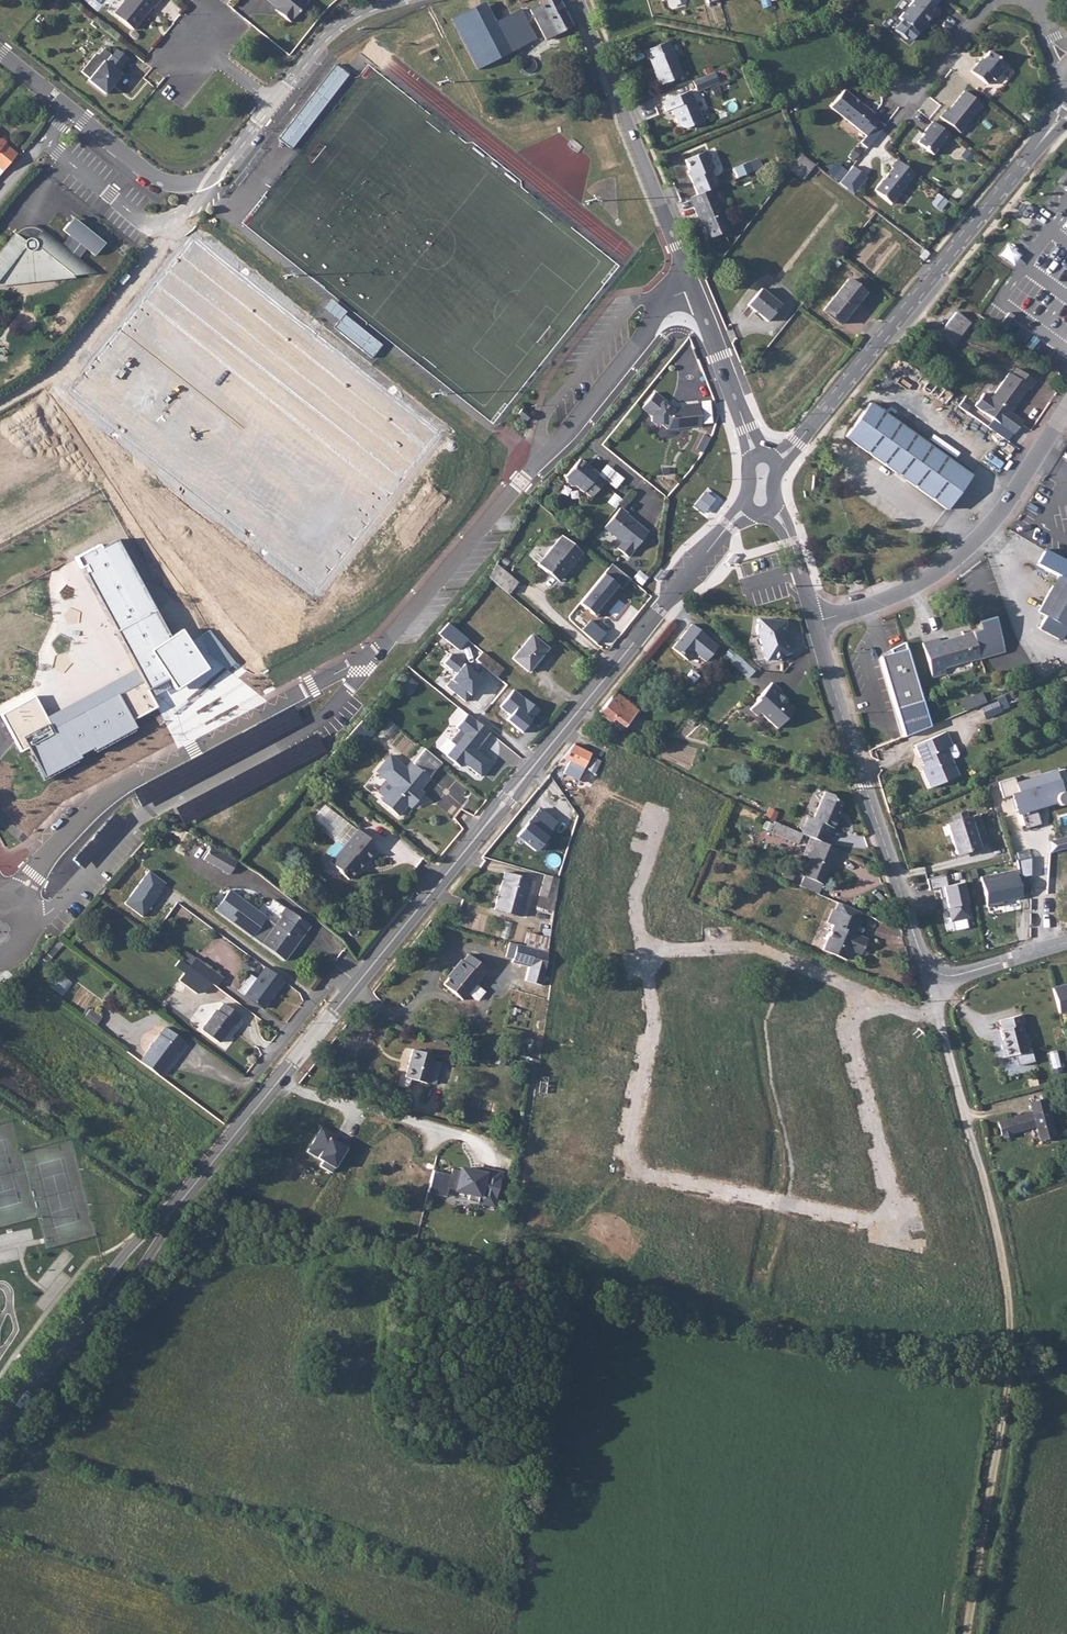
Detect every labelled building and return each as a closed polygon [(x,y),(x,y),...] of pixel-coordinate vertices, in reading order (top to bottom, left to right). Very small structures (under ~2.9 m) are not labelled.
[(156,0),(123,0),(113,12),(132,27),(151,5),(152,5),(156,0)] [(289,19),(305,0),(269,0),(279,8),(277,10),(289,19)] [(553,0),(510,0),(511,1),(516,0),(520,8),(535,3),(545,19),(532,24),(542,44),(568,31),(553,0)] [(917,34),(925,24),(927,25),(938,10),(926,0),(910,0),(912,2),(898,19),(917,34)] [(475,77),(506,61),(491,29),(481,9),(449,25),(475,77)] [(491,29),(506,61),(532,47),(516,16),(491,29)] [(655,73),(661,85),(683,75),(667,41),(643,52),(647,60),(650,59),(656,72),(655,73)] [(111,54),(121,64),(126,57),(116,48),(111,54)] [(970,72),(987,86),(992,80),(995,81),(1007,65),(989,52),(982,60),(980,60),(970,72)] [(123,65),(121,64),(111,54),(110,53),(104,60),(103,59),(86,78),(103,92),(119,74),(117,72),(123,65)] [(335,65),(278,139),(291,149),(349,75),(335,65)] [(587,84),(597,80),(592,66),(580,71),(587,84)] [(713,72),(691,81),(696,92),(717,83),(713,72)] [(828,108),(865,137),(876,122),(870,117),(872,114),(842,90),(828,108)] [(679,126),(685,130),(703,122),(690,91),(662,103),(666,111),(671,110),(674,118),(675,117),(679,126)] [(939,119),(959,135),(982,107),(963,93),(948,113),(945,111),(939,119)] [(865,149),(883,127),(876,122),(865,137),(859,144),(865,149)] [(932,156),(948,136),(931,123),(921,135),(923,136),(917,144),(932,156)] [(16,151),(6,143),(3,144),(0,141),(0,170),(16,151)] [(688,171),(695,186),(715,178),(712,171),(714,169),(706,151),(686,160),(689,170),(688,171)] [(801,157),(790,171),(803,180),(814,166),(801,157)] [(732,167),(735,176),(755,170),(752,161),(732,167)] [(892,207),(915,177),(897,162),(890,170),(892,171),(874,193),(892,207)] [(718,187),(715,178),(695,186),(699,195),(712,190),(718,187)] [(699,195),(694,197),(698,207),(695,209),(708,241),(729,231),(723,216),(724,213),(721,206),(719,205),(712,190),(699,195)] [(1023,215),(1023,218),(1027,221),(1035,211),(1031,208),(1029,208),(1023,215)] [(0,253),(0,283),(2,283),(9,284),(14,282),(17,281),(17,273),(47,271),(49,278),(59,278),(71,273),(93,272),(76,259),(84,248),(94,255),(103,243),(74,219),(71,224),(67,222),(62,229),(73,238),(64,249),(38,228),(28,226),(18,231),(0,253)] [(1004,246),(999,257),(1014,264),(1019,253),(1004,246)] [(823,311),(839,325),(864,294),(847,281),(823,311)] [(747,306),(767,322),(779,307),(759,291),(747,306)] [(323,308),(338,321),(344,314),(346,312),(330,299),(323,308)] [(941,330),(954,340),(970,319),(957,309),(941,330)] [(338,321),(333,327),(371,359),(382,345),(344,314),(338,321)] [(990,397),(1011,412),(1028,388),(1031,389),(1037,381),(1018,366),(1013,374),(1009,372),(990,397)] [(655,395),(642,411),(652,419),(653,423),(658,427),(663,427),(669,432),(703,429),(701,407),(684,408),(684,410),(675,411),(655,395)] [(844,435),(946,510),(972,476),(869,401),(844,435)] [(516,414),(525,420),(530,414),(521,408),(516,414)] [(565,476),(550,494),(552,495),(552,498),(557,503),(561,503),(569,509),(569,508),(577,515),(590,498),(583,492),(584,491),(565,476)] [(619,507),(603,527),(621,542),(616,548),(627,557),(647,532),(626,514),(627,513),(619,507)] [(37,696),(3,716),(21,753),(30,750),(45,782),(83,761),(81,755),(95,749),(97,752),(139,730),(136,721),(160,709),(152,690),(170,679),(179,689),(211,669),(185,630),(173,638),(120,537),(81,557),(139,669),(49,718),(37,696)] [(548,569),(560,579),(581,554),(562,537),(538,565),(546,571),(548,569)] [(1066,626),(1066,565),(1044,552),(1038,562),(1056,572),(1035,608),(1066,626)] [(497,564),(487,576),(511,594),(520,582),(497,564)] [(611,564),(579,603),(596,617),(604,607),(600,604),(616,584),(621,588),(629,578),(611,564)] [(919,643),(931,676),(946,671),(943,664),(969,655),(970,657),(1005,644),(995,616),(991,612),(985,614),(986,616),(983,620),(977,620),(979,625),(961,632),(962,634),(940,642),(936,637),(919,643)] [(783,623),(757,621),(755,633),(765,661),(780,662),(780,656),(789,654),(782,634),(783,623)] [(448,623),(439,634),(459,651),(468,640),(448,623)] [(691,624),(671,648),(686,660),(693,652),(704,662),(717,647),(705,637),(706,636),(691,624)] [(512,659),(529,673),(549,648),(532,634),(512,659)] [(894,709),(923,700),(904,644),(888,650),(890,656),(879,660),(894,709)] [(456,673),(445,686),(465,702),(483,680),(452,654),(444,663),(456,673)] [(735,655),(728,663),(748,677),(754,669),(735,655)] [(762,712),(779,727),(797,705),(781,692),(784,688),(773,679),(756,698),(758,701),(751,710),(759,716),(762,712)] [(540,710),(514,689),(500,708),(510,715),(507,720),(523,732),(540,710)] [(636,711),(614,694),(597,714),(614,727),(625,726),(636,711)] [(931,725),(923,700),(894,709),(903,737),(931,725)] [(987,714),(1002,708),(999,701),(985,707),(987,714)] [(490,733),(467,715),(456,729),(463,734),(446,756),(461,768),(464,764),(480,776),(492,761),(477,749),(490,733)] [(373,731),(371,729),(353,750),(355,752),(373,731)] [(925,771),(932,785),(960,773),(954,758),(961,754),(958,744),(955,745),(948,729),(916,744),(928,769),(925,771)] [(591,755),(571,746),(561,759),(575,765),(570,773),(579,778),(591,755)] [(412,763),(429,777),(441,763),(424,748),(412,763)] [(419,789),(429,777),(412,763),(406,769),(389,755),(375,771),(385,780),(393,786),(383,797),(380,801),(397,815),(406,804),(408,806),(412,801),(414,803),(423,793),(419,789)] [(1019,793),(1030,836),(1066,824),(1066,775),(1060,778),(1063,787),(1051,791),(1046,768),(999,781),(1002,797),(1019,793)] [(383,797),(393,786),(385,780),(377,789),(378,792),(383,797)] [(453,784),(446,802),(462,808),(469,790),(453,784)] [(805,835),(828,845),(835,828),(838,829),(844,817),(840,815),(846,803),(836,798),(836,796),(829,794),(818,819),(814,819),(805,835)] [(555,822),(539,809),(517,837),(535,851),(551,831),(549,830),(555,822)] [(774,811),(771,819),(778,822),(781,814),(774,811)] [(956,853),(978,846),(977,840),(984,834),(978,814),(947,823),(956,853)] [(841,862),(845,852),(828,845),(805,835),(775,823),(770,834),(815,855),(804,879),(807,880),(803,888),(822,895),(825,888),(826,888),(838,861),(841,862)] [(337,872),(346,879),(361,861),(363,863),(374,850),(363,841),(366,837),(355,829),(328,861),(335,867),(337,872)] [(227,873),(235,860),(210,846),(202,858),(227,873)] [(1021,868),(983,876),(989,906),(1004,903),(1004,899),(1023,895),(1021,882),(1024,881),(1021,868)] [(493,911),(519,918),(529,881),(504,874),(493,911)] [(556,903),(560,879),(545,875),(539,898),(556,903)] [(946,876),(929,879),(932,889),(940,887),(945,909),(949,909),(952,922),(973,917),(965,881),(948,885),(946,876)] [(214,910),(280,962),(289,952),(288,949),(293,942),(295,943),(308,926),(284,907),(277,917),(278,919),(272,926),(227,891),(214,910)] [(827,952),(850,962),(856,947),(865,951),(869,940),(857,933),(851,931),(855,918),(838,910),(831,925),(837,928),(827,952)] [(851,931),(857,933),(862,921),(855,918),(851,931)] [(531,955),(533,949),(515,945),(513,950),(531,955)] [(528,969),(531,955),(513,950),(510,964),(528,969)] [(441,986),(459,1001),(485,970),(466,955),(461,962),(457,961),(451,970),(453,972),(441,986)] [(209,985),(213,988),(219,979),(192,958),(186,967),(209,985)] [(209,985),(186,967),(175,980),(194,996),(202,994),(209,985)] [(234,991),(258,1010),(267,999),(269,999),(281,983),(262,969),(254,980),(246,975),(234,991)] [(64,997),(71,981),(55,974),(48,990),(64,997)] [(1051,990),(1057,1014),(1065,1012),(1066,1012),(1066,986),(1051,990)] [(231,1027),(237,1019),(221,1007),(214,1014),(212,1013),(197,1032),(213,1045),(228,1026),(231,1027)] [(1004,1060),(1025,1053),(1019,1026),(1022,1024),(1020,1013),(999,1020),(1001,1030),(1000,1031),(1002,1040),(999,1042),(1004,1060)] [(137,1063),(156,1077),(176,1051),(177,1052),(183,1043),(164,1028),(137,1063)] [(401,1080),(432,1089),(438,1067),(430,1064),(431,1058),(410,1052),(401,1080)] [(1033,1113),(1048,1109),(1045,1099),(1030,1103),(1033,1113)] [(1016,1118),(997,1123),(1000,1137),(1002,1136),(1002,1139),(1010,1137),(1009,1134),(1035,1127),(1038,1141),(1042,1140),(1043,1143),(1051,1141),(1050,1138),(1055,1137),(1048,1109),(1033,1113),(1030,1114),(1030,1113),(1025,1114),(1026,1115),(1020,1117),(1020,1115),(1015,1117),(1016,1118)] [(500,1176),(481,1170),(480,1175),(460,1169),(459,1173),(450,1170),(449,1175),(432,1170),(425,1192),(442,1197),(445,1187),(468,1193),(466,1202),(490,1209),(500,1176)]
